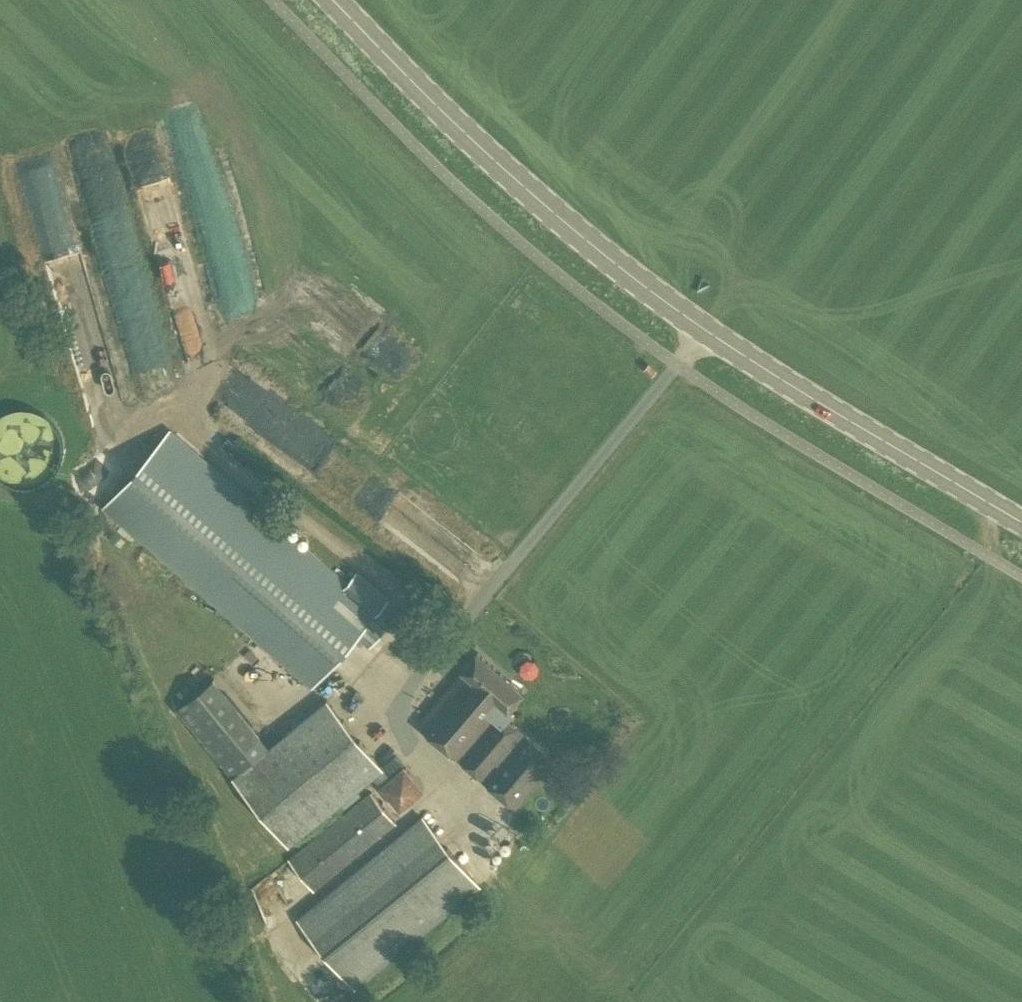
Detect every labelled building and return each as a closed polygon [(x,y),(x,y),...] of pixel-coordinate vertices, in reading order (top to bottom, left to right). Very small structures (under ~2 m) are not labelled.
[(346,582),(168,429),(102,506),(312,687),(357,635),(369,646),(391,621),(378,611),(388,599),(355,570),(346,582)] [(516,807),(557,760),(507,717),(514,709),(510,706),(524,691),(478,651),(464,668),(467,671),(421,724),(516,807)] [(222,764),(260,733),(213,677),(175,708),(222,764)] [(232,775),(290,844),(385,767),(331,701),(329,698),(232,775)] [(370,792),(288,859),(314,890),(396,823),(370,792)] [(355,990),(480,887),(422,815),(296,918),(355,990)]
